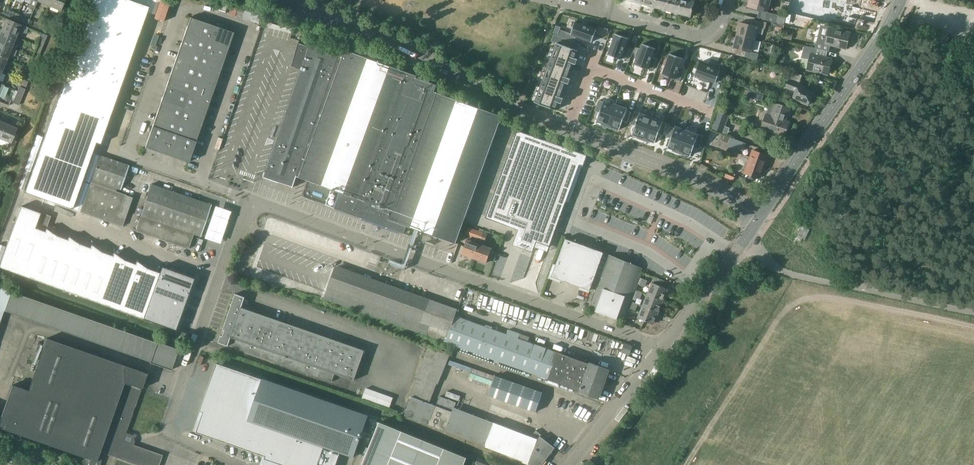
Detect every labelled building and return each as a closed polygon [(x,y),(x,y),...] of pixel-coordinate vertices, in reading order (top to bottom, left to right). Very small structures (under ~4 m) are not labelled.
[(147,6),(131,0),(92,0),(23,192),(71,209),(95,142),(98,144),(147,6)] [(37,1),(37,0),(30,0),(28,6),(33,8),(37,1)] [(64,0),(50,0),(48,6),(60,11),(64,0)] [(669,0),(656,0),(654,8),(666,11),(669,0)] [(681,0),(669,0),(666,11),(678,14),(681,0)] [(694,2),(687,0),(681,0),(678,14),(690,17),(694,2)] [(748,0),(748,1),(748,2),(749,3),(748,6),(761,10),(762,10),(760,18),(776,22),(783,24),(784,24),(785,18),(785,17),(777,16),(777,15),(767,13),(767,12),(767,11),(768,11),(770,0),(748,0)] [(789,8),(795,10),(795,7),(800,8),(799,11),(805,12),(805,9),(810,11),(809,13),(815,15),(816,12),(826,15),(825,17),(859,26),(859,25),(856,24),(857,22),(857,19),(855,18),(857,8),(860,8),(862,2),(853,0),(791,0),(790,6),(789,8)] [(242,18),(242,17),(245,6),(238,5),(235,15),(235,16),(242,18)] [(15,19),(17,14),(6,10),(4,14),(15,19)] [(27,23),(28,19),(17,14),(15,19),(27,23)] [(206,39),(211,24),(190,17),(185,32),(206,39)] [(25,33),(27,27),(5,18),(1,29),(16,35),(18,30),(25,33)] [(742,22),(738,35),(748,37),(754,39),(755,39),(757,33),(763,34),(764,28),(765,28),(767,22),(766,22),(755,19),(753,25),(742,22)] [(575,21),(570,34),(591,42),(596,29),(575,21)] [(228,47),(234,32),(211,24),(206,39),(228,47)] [(16,35),(1,29),(0,31),(0,42),(11,46),(16,35)] [(846,49),(849,34),(829,29),(826,38),(818,36),(815,48),(816,49),(827,51),(829,44),(846,49)] [(201,52),(206,39),(185,32),(180,45),(201,52)] [(783,32),(781,38),(789,40),(790,34),(783,32)] [(41,47),(46,35),(41,33),(38,39),(39,40),(37,45),(41,47)] [(615,33),(607,54),(620,59),(621,57),(626,59),(629,50),(624,48),(628,38),(615,33)] [(735,47),(746,50),(747,51),(745,56),(756,59),(757,59),(759,54),(752,52),(755,39),(754,39),(748,37),(738,35),(735,47)] [(224,61),(228,47),(206,39),(201,52),(224,61)] [(16,50),(11,48),(11,46),(0,42),(0,56),(6,58),(8,53),(13,55),(16,50)] [(309,45),(301,43),(298,42),(291,66),(301,69),(264,173),(263,173),(262,175),(263,175),(263,176),(292,186),(296,176),(307,180),(302,196),(404,232),(406,225),(456,243),(502,116),(435,92),(437,85),(421,79),(422,77),(346,49),(344,55),(310,43),(309,45)] [(557,42),(553,53),(577,62),(578,60),(575,58),(578,50),(557,42)] [(642,43),(635,64),(640,66),(647,69),(648,67),(653,69),(656,60),(651,58),(653,52),(655,48),(642,43)] [(36,59),(41,47),(37,45),(32,57),(36,59)] [(224,61),(201,52),(180,45),(176,59),(196,66),(219,74),(224,61)] [(827,74),(831,60),(814,56),(816,49),(815,48),(804,46),(801,58),(809,60),(807,69),(827,74)] [(553,53),(549,63),(571,70),(573,63),(576,64),(577,62),(553,53)] [(669,55),(662,74),(675,79),(675,77),(680,79),(683,70),(679,68),(682,58),(672,54),(670,53),(669,55)] [(781,65),(783,59),(776,57),(774,63),(781,65)] [(192,80),(196,66),(176,59),(171,72),(192,80)] [(699,62),(695,75),(700,77),(699,79),(708,83),(709,80),(716,82),(721,70),(719,69),(721,64),(713,62),(711,66),(708,65),(699,62)] [(549,63),(546,72),(570,81),(571,79),(568,78),(571,70),(549,63)] [(214,88),(219,74),(196,66),(192,80),(214,88)] [(808,105),(812,93),(805,90),(806,87),(799,85),(802,75),(790,71),(787,81),(789,81),(786,88),(796,91),(793,100),(808,105)] [(187,93),(192,80),(171,72),(166,86),(187,93)] [(546,72),(542,82),(563,90),(566,82),(569,83),(570,81),(546,72)] [(210,101),(214,88),(192,80),(187,93),(210,101)] [(542,82),(539,92),(563,101),(564,99),(561,98),(563,90),(542,82)] [(182,107),(187,93),(166,86),(162,100),(182,107)] [(18,105),(22,93),(24,89),(18,87),(17,91),(12,103),(18,105)] [(750,89),(749,92),(749,91),(747,97),(758,100),(758,99),(762,100),(764,93),(750,89)] [(539,92),(535,102),(556,110),(559,102),(562,103),(563,101),(539,92)] [(205,115),(210,101),(187,93),(182,107),(205,115)] [(178,121),(182,107),(162,100),(157,113),(178,121)] [(598,100),(595,108),(600,110),(596,121),(607,125),(615,104),(604,100),(603,102),(598,100)] [(615,104),(607,125),(616,128),(619,129),(623,118),(628,120),(631,112),(626,110),(627,108),(623,107),(615,104)] [(786,119),(789,109),(774,104),(770,116),(766,115),(762,129),(784,136),(789,123),(784,121),(784,118),(786,119)] [(200,128),(205,115),(182,107),(178,121),(200,128)] [(717,111),(711,128),(722,132),(728,114),(717,111)] [(173,134),(178,121),(157,113),(152,127),(166,132),(173,134)] [(634,113),(631,121),(636,123),(632,134),(643,138),(651,117),(639,113),(639,115),(634,113)] [(651,117),(643,138),(655,142),(659,131),(664,133),(667,125),(662,123),(662,121),(651,117)] [(195,142),(200,128),(178,121),(173,134),(180,137),(195,142)] [(16,128),(5,123),(0,136),(0,139),(10,143),(16,128)] [(669,126),(666,134),(672,135),(667,147),(679,151),(686,130),(675,126),(674,128),(669,126)] [(159,152),(166,132),(152,127),(145,147),(159,152)] [(511,148),(485,218),(518,229),(513,245),(533,252),(537,242),(550,246),(556,229),(566,202),(579,165),(583,166),(584,163),(587,155),(547,140),(544,139),(517,130),(511,148)] [(686,130),(679,151),(690,155),(694,144),(699,146),(702,138),(697,136),(698,134),(686,130)] [(173,157),(180,137),(173,134),(166,132),(159,152),(173,157)] [(743,152),(746,144),(724,136),(722,142),(728,144),(727,146),(743,152)] [(188,162),(195,142),(180,137),(173,157),(188,162)] [(741,155),(740,158),(763,167),(764,167),(765,165),(768,155),(767,155),(753,150),(752,151),(750,157),(741,154),(741,155)] [(115,192),(116,188),(120,190),(129,166),(129,165),(116,160),(100,155),(80,212),(121,226),(122,226),(125,218),(124,218),(119,216),(126,196),(115,192)] [(739,160),(738,163),(746,165),(746,167),(744,173),(759,178),(760,179),(764,167),(763,167),(740,158),(739,160)] [(734,180),(736,174),(727,171),(725,176),(734,180)] [(200,237),(211,205),(151,184),(134,231),(188,250),(193,234),(200,237)] [(0,262),(0,268),(142,319),(147,306),(152,293),(156,280),(159,273),(147,268),(137,261),(136,261),(136,262),(135,264),(124,260),(114,253),(113,254),(113,256),(112,256),(101,252),(92,245),(91,245),(91,246),(90,248),(89,247),(79,243),(69,237),(69,238),(68,240),(67,240),(55,236),(46,229),(51,215),(39,212),(39,213),(22,207),(20,206),(0,262)] [(231,211),(215,206),(204,239),(220,245),(231,211)] [(469,227),(466,234),(475,238),(476,238),(479,239),(480,240),(483,232),(479,231),(469,227)] [(479,244),(474,258),(486,262),(491,248),(484,246),(486,241),(485,241),(487,234),(483,232),(480,240),(479,244)] [(466,239),(461,253),(474,258),(479,244),(480,240),(479,239),(476,238),(475,238),(473,242),(466,239)] [(589,292),(604,252),(566,238),(557,265),(554,264),(549,278),(561,282),(562,280),(581,286),(580,289),(589,292)] [(627,308),(641,272),(642,268),(609,254),(604,252),(596,275),(601,277),(589,309),(620,320),(623,321),(623,320),(627,308)] [(194,279),(184,275),(172,271),(161,267),(159,273),(156,280),(179,288),(190,292),(194,279)] [(405,278),(407,274),(402,272),(400,276),(398,275),(395,284),(402,287),(405,278)] [(190,292),(179,288),(156,280),(152,293),(174,301),(185,305),(190,292)] [(663,300),(667,289),(653,283),(648,294),(663,300)] [(0,288),(0,323),(4,310),(32,320),(150,362),(150,363),(171,371),(178,350),(157,342),(157,343),(93,320),(0,288)] [(185,305),(174,301),(152,293),(147,306),(179,318),(180,318),(185,305)] [(279,320),(241,307),(241,306),(242,306),(243,303),(242,303),(244,297),(236,294),(235,295),(227,319),(227,320),(223,330),(225,330),(223,336),(221,336),(219,343),(228,346),(228,345),(234,347),(332,382),(335,373),(354,380),(362,358),(365,350),(280,320),(279,320)] [(658,311),(663,300),(648,294),(644,306),(658,311)] [(179,320),(180,318),(179,318),(147,306),(142,319),(175,331),(177,328),(179,320)] [(654,323),(658,311),(644,306),(639,317),(654,323)] [(448,331),(444,342),(454,345),(522,370),(529,372),(549,380),(598,397),(598,396),(601,387),(603,387),(605,381),(604,380),(607,371),(607,370),(584,362),(583,360),(576,357),(574,358),(518,338),(520,333),(508,329),(506,334),(492,329),(492,326),(486,324),(485,326),(455,316),(450,332),(448,331)] [(186,341),(188,334),(181,332),(179,339),(186,341)] [(143,387),(147,374),(146,374),(48,339),(43,353),(39,363),(29,391),(14,385),(6,408),(0,424),(0,428),(90,461),(89,464),(99,464),(103,453),(117,458),(138,464),(159,464),(162,455),(123,441),(141,390),(142,390),(143,387)] [(630,354),(633,346),(625,343),(622,352),(630,354)] [(554,448),(540,437),(542,435),(535,430),(530,436),(454,407),(456,402),(440,396),(436,406),(429,403),(434,392),(437,383),(438,384),(451,353),(451,352),(429,344),(429,345),(410,395),(412,396),(405,415),(529,462),(533,464),(541,464),(554,448)] [(217,364),(201,411),(204,412),(197,432),(265,456),(263,461),(274,464),(275,461),(284,464),(336,464),(341,451),(353,455),(366,416),(217,364)] [(543,393),(495,376),(488,396),(536,413),(543,393)] [(389,407),(393,397),(366,387),(362,398),(389,407)] [(467,457),(380,422),(362,464),(464,464),(467,457)]
